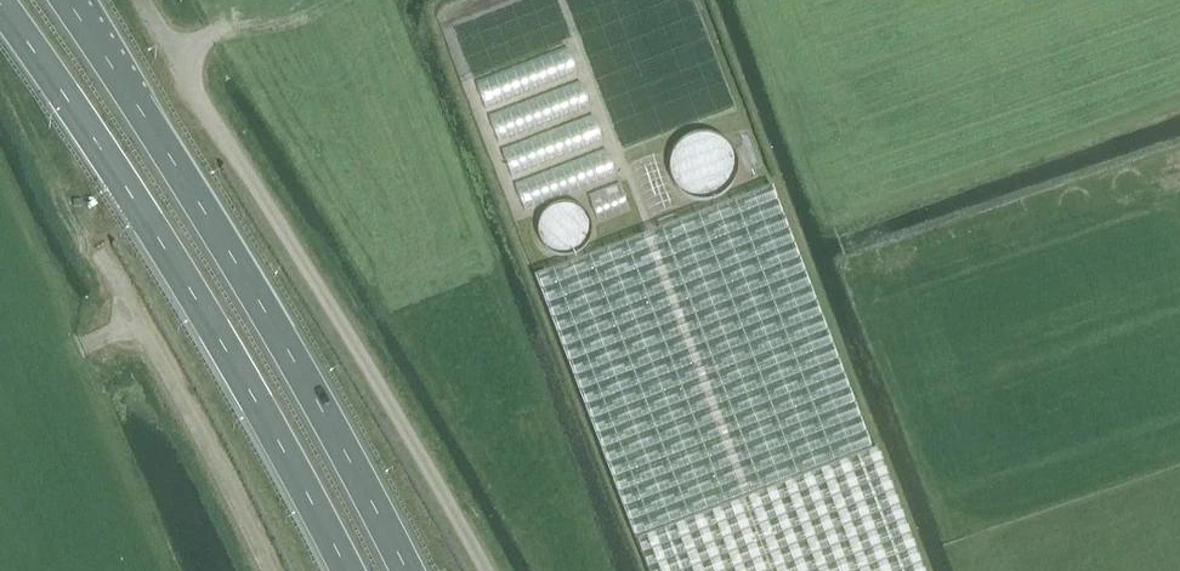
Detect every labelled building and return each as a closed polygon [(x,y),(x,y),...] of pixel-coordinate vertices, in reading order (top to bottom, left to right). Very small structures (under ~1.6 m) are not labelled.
[(449,15),(459,41),(552,8),(549,0),(492,0),(449,15)] [(554,16),(462,52),(473,78),(565,42),(554,16)] [(568,51),(476,87),(486,112),(578,76),(568,51)] [(580,84),(489,121),(499,145),(590,109),(580,84)] [(592,117),(501,153),(510,178),(602,142),(592,117)] [(730,125),(636,160),(646,185),(739,151),(730,125)] [(606,153),(515,189),(525,213),(616,177),(606,153)] [(742,158),(649,193),(659,220),(753,185),(742,158)] [(619,187),(528,223),(538,248),(629,212),(619,187)] [(534,277),(538,287),(635,540),(636,540),(647,570),(923,570),(877,450),(872,452),(772,188),(534,277)]
